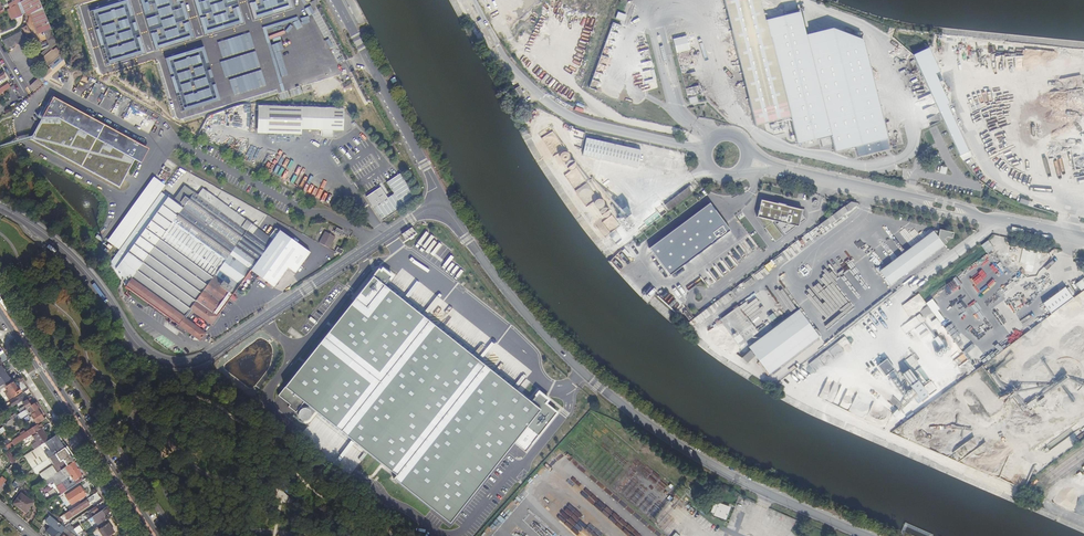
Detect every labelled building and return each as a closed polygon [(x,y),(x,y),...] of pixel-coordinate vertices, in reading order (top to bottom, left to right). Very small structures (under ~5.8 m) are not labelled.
[(129,0),(126,0),(90,11),(106,64),(145,53),(129,0)] [(156,49),(195,38),(183,0),(141,0),(156,49)] [(205,34),(244,22),(237,0),(194,0),(205,34)] [(254,19),(293,8),(291,0),(249,0),(254,19)] [(765,22),(760,0),(724,0),(751,107),(756,126),(789,119),(784,96),(765,22)] [(20,4),(19,3),(15,5),(10,8),(14,19),(22,15),(25,13),(21,4),(20,4)] [(617,12),(614,19),(624,22),(626,15),(617,12)] [(831,136),(803,24),(800,13),(765,22),(784,96),(789,119),(796,144),(831,136)] [(831,17),(803,24),(831,136),(835,149),(887,136),(860,29),(835,35),(831,17)] [(579,22),(568,49),(583,55),(589,38),(582,35),(586,25),(579,22)] [(610,22),(590,88),(606,93),(611,78),(606,76),(621,26),(610,22)] [(31,26),(33,32),(40,29),(38,24),(31,26)] [(51,39),(47,29),(42,31),(46,41),(51,39)] [(6,49),(25,41),(20,31),(2,40),(6,49)] [(906,42),(902,45),(913,54),(914,55),(959,156),(967,152),(946,106),(947,104),(934,74),(939,72),(924,40),(904,37),(906,42)] [(513,50),(519,46),(515,38),(509,42),(513,50)] [(58,45),(53,50),(56,53),(46,62),(50,67),(47,70),(52,75),(65,63),(63,58),(58,44),(58,45)] [(220,100),(204,46),(166,58),(182,112),(220,100)] [(43,59),(46,62),(56,53),(53,50),(43,59)] [(534,67),(531,73),(544,80),(548,73),(534,67)] [(52,75),(47,70),(28,88),(31,94),(52,75)] [(650,76),(642,79),(645,85),(652,82),(650,76)] [(1,89),(3,92),(11,87),(8,84),(1,89)] [(231,97),(244,97),(244,84),(231,84),(231,97)] [(516,100),(524,97),(519,86),(511,90),(516,100)] [(566,99),(573,102),(575,94),(569,91),(566,99)] [(32,136),(30,139),(119,188),(142,145),(54,97),(32,136)] [(341,108),(323,108),(256,106),(256,134),(301,136),(302,130),(323,130),(323,137),(333,137),(333,131),(343,131),(343,108),(341,108)] [(635,166),(639,149),(605,143),(583,138),(580,154),(635,166)] [(945,174),(947,168),(941,166),(939,172),(945,174)] [(372,204),(380,217),(415,195),(398,170),(385,179),(392,191),(372,204)] [(165,184),(153,176),(106,241),(119,249),(165,184)] [(250,269),(252,271),(269,246),(268,245),(247,230),(251,224),(190,180),(188,180),(174,198),(169,195),(116,269),(121,273),(119,275),(129,282),(126,286),(178,324),(176,327),(181,331),(183,328),(200,340),(205,333),(184,317),(190,309),(211,324),(212,322),(214,323),(217,319),(215,318),(228,299),(250,269)] [(664,205),(668,212),(691,194),(686,187),(664,205)] [(595,207),(596,208),(597,208),(598,209),(599,209),(601,208),(603,207),(603,206),(604,205),(604,204),(604,203),(604,202),(604,201),(602,199),(600,198),(599,197),(598,197),(596,198),(595,199),(594,200),(593,201),(593,203),(593,205),(594,206),(595,207)] [(761,200),(757,217),(799,226),(803,209),(761,200)] [(830,224),(856,205),(856,203),(849,202),(820,224),(824,228),(830,223),(830,224)] [(670,276),(731,230),(710,203),(650,248),(670,276)] [(828,203),(824,207),(828,212),(833,209),(828,203)] [(601,212),(601,213),(601,214),(601,215),(602,216),(603,217),(604,218),(605,219),(607,219),(609,218),(611,217),(611,216),(612,215),(612,214),(612,213),(612,211),(611,210),(610,209),(608,208),(606,207),(604,208),(602,210),(601,212)] [(272,239),(251,224),(247,230),(268,245),(272,239)] [(403,239),(414,234),(411,228),(400,234),(403,239)] [(272,239),(268,245),(269,246),(252,271),(274,286),(288,267),(295,272),(310,252),(280,229),(276,234),(272,239)] [(940,232),(938,237),(934,231),(880,271),(891,285),(948,243),(945,239),(947,237),(953,239),(954,233),(940,230),(940,232)] [(329,234),(323,245),(333,250),(339,240),(329,234)] [(528,403),(481,365),(382,286),(389,278),(377,269),(274,397),(293,413),(301,403),(392,476),(389,480),(446,525),(512,443),(523,452),(558,409),(537,392),(528,403)] [(1083,288),(1083,278),(1075,283),(1080,291),(1083,288)] [(1065,288),(1041,302),(1048,314),(1072,299),(1065,288)] [(439,322),(451,308),(432,291),(419,306),(439,322)] [(720,319),(740,345),(758,333),(738,306),(729,312),(720,319)] [(781,367),(820,338),(822,336),(822,335),(818,331),(816,332),(799,310),(749,347),(752,350),(742,359),(747,363),(755,355),(770,375),(772,374),(773,376),(774,376),(782,369),(783,369),(781,367)] [(821,363),(827,358),(822,353),(809,364),(816,372),(824,366),(821,363)] [(912,357),(904,360),(906,365),(914,361),(912,357)] [(927,397),(908,369),(899,375),(887,358),(876,365),(892,389),(890,390),(902,408),(910,402),(913,406),(927,397)] [(0,366),(0,386),(10,380),(5,373),(6,371),(6,370),(5,370),(5,369),(4,369),(3,369),(0,366)] [(920,368),(917,371),(925,382),(929,379),(920,368)] [(21,391),(26,388),(20,379),(16,382),(21,391)] [(13,382),(6,386),(8,389),(7,390),(9,392),(5,394),(9,400),(21,392),(18,388),(17,389),(13,382)] [(20,395),(11,401),(14,406),(24,400),(20,395)] [(17,416),(20,421),(30,414),(37,409),(34,405),(31,406),(27,401),(23,403),(27,410),(17,416)] [(38,410),(31,415),(36,424),(44,419),(38,410)] [(5,429),(13,425),(11,420),(2,424),(5,429)] [(41,429),(43,428),(41,425),(38,427),(37,425),(25,433),(24,432),(20,434),(21,436),(13,442),(16,446),(32,435),(41,429)] [(48,440),(41,429),(32,435),(36,442),(32,445),(35,450),(40,446),(48,440)] [(48,459),(50,458),(62,450),(67,446),(58,434),(54,437),(48,440),(40,446),(48,459)] [(48,459),(40,446),(35,450),(23,457),(32,470),(34,468),(48,459)] [(43,482),(45,481),(56,473),(67,466),(74,462),(76,460),(75,459),(67,446),(62,450),(50,458),(54,464),(39,475),(43,482)] [(11,465),(3,454),(0,456),(0,459),(4,466),(6,469),(6,468),(7,469),(8,468),(11,465)] [(15,462),(10,454),(6,456),(12,465),(15,462)] [(34,468),(32,470),(37,477),(39,475),(54,464),(50,458),(48,459),(34,468)] [(74,462),(83,475),(85,474),(76,460),(74,462)] [(61,495),(67,491),(61,482),(71,476),(74,481),(83,475),(74,462),(67,466),(56,473),(45,481),(47,485),(52,482),(56,488),(61,495)] [(81,503),(85,500),(83,497),(86,496),(83,491),(84,490),(81,486),(66,496),(72,505),(79,500),(81,503)] [(57,498),(61,495),(56,488),(52,490),(57,498)] [(32,503),(21,494),(14,504),(26,512),(28,509),(32,503)] [(88,503),(86,500),(71,510),(64,515),(67,520),(89,505),(88,503)] [(600,525),(593,532),(560,501),(550,511),(576,535),(612,535),(600,525)] [(729,509),(723,507),(718,505),(714,516),(725,520),(729,509)] [(42,508),(41,508),(44,512),(49,516),(53,518),(55,517),(53,513),(50,515),(49,513),(49,512),(44,506),(42,508)] [(103,516),(110,511),(108,508),(107,506),(100,511),(98,513),(96,514),(93,516),(97,523),(101,521),(101,522),(105,519),(103,516)] [(98,513),(100,511),(96,507),(90,511),(93,516),(96,514),(98,513)] [(55,520),(53,518),(49,516),(44,522),(49,527),(46,532),(51,535),(55,535),(59,535),(63,531),(65,528),(60,524),(55,520)] [(108,524),(99,530),(103,535),(108,535),(114,532),(108,524)] [(82,530),(79,525),(74,529),(70,531),(74,535),(82,530)]
